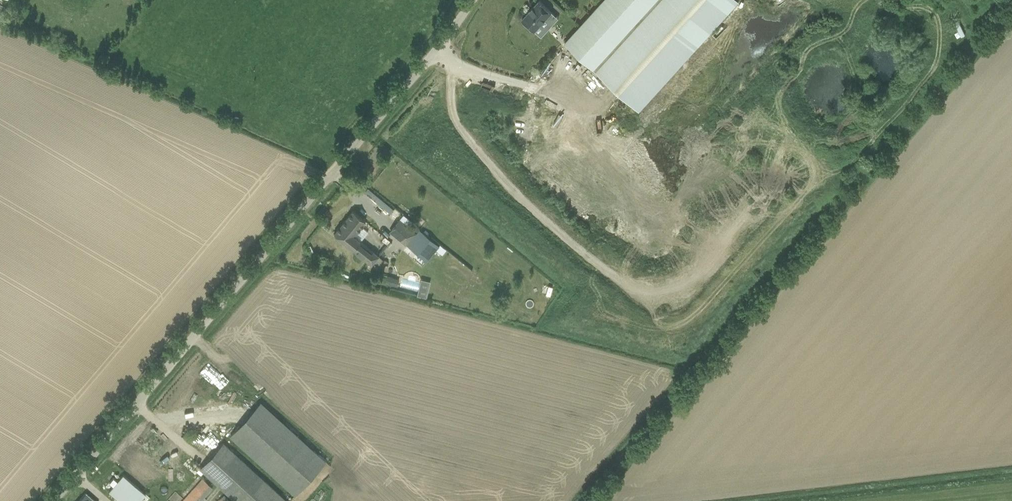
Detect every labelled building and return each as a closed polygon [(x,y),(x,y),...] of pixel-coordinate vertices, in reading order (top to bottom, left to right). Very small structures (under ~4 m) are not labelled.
[(538,33),(535,30),(546,18),(549,21),(555,14),(539,0),(522,19),(537,33),(538,33)] [(566,42),(595,69),(658,0),(604,0),(566,42)] [(595,69),(639,110),(739,0),(658,0),(595,69)] [(513,116),(514,128),(527,128),(526,115),(513,116)] [(554,141),(556,134),(537,128),(535,135),(554,141)] [(363,191),(389,212),(393,208),(367,187),(363,191)] [(366,221),(353,211),(334,234),(371,264),(378,256),(360,241),(368,232),(361,226),(366,221)] [(403,214),(400,219),(407,225),(411,221),(403,214)] [(406,245),(416,233),(399,219),(389,231),(406,245)] [(426,261),(439,245),(420,230),(407,245),(426,261)] [(440,245),(439,246),(436,250),(442,254),(446,250),(440,245)] [(385,284),(391,285),(393,278),(387,276),(385,284)] [(430,281),(421,279),(417,295),(426,298),(430,281)] [(244,418),(275,446),(275,477),(294,494),(326,459),(260,400),(244,418)] [(223,443),(199,469),(234,500),(287,500),(223,443)] [(120,500),(139,500),(145,493),(123,475),(108,491),(120,500)] [(182,500),(201,500),(213,488),(203,478),(182,500)] [(87,492),(80,500),(98,500),(87,492)]
